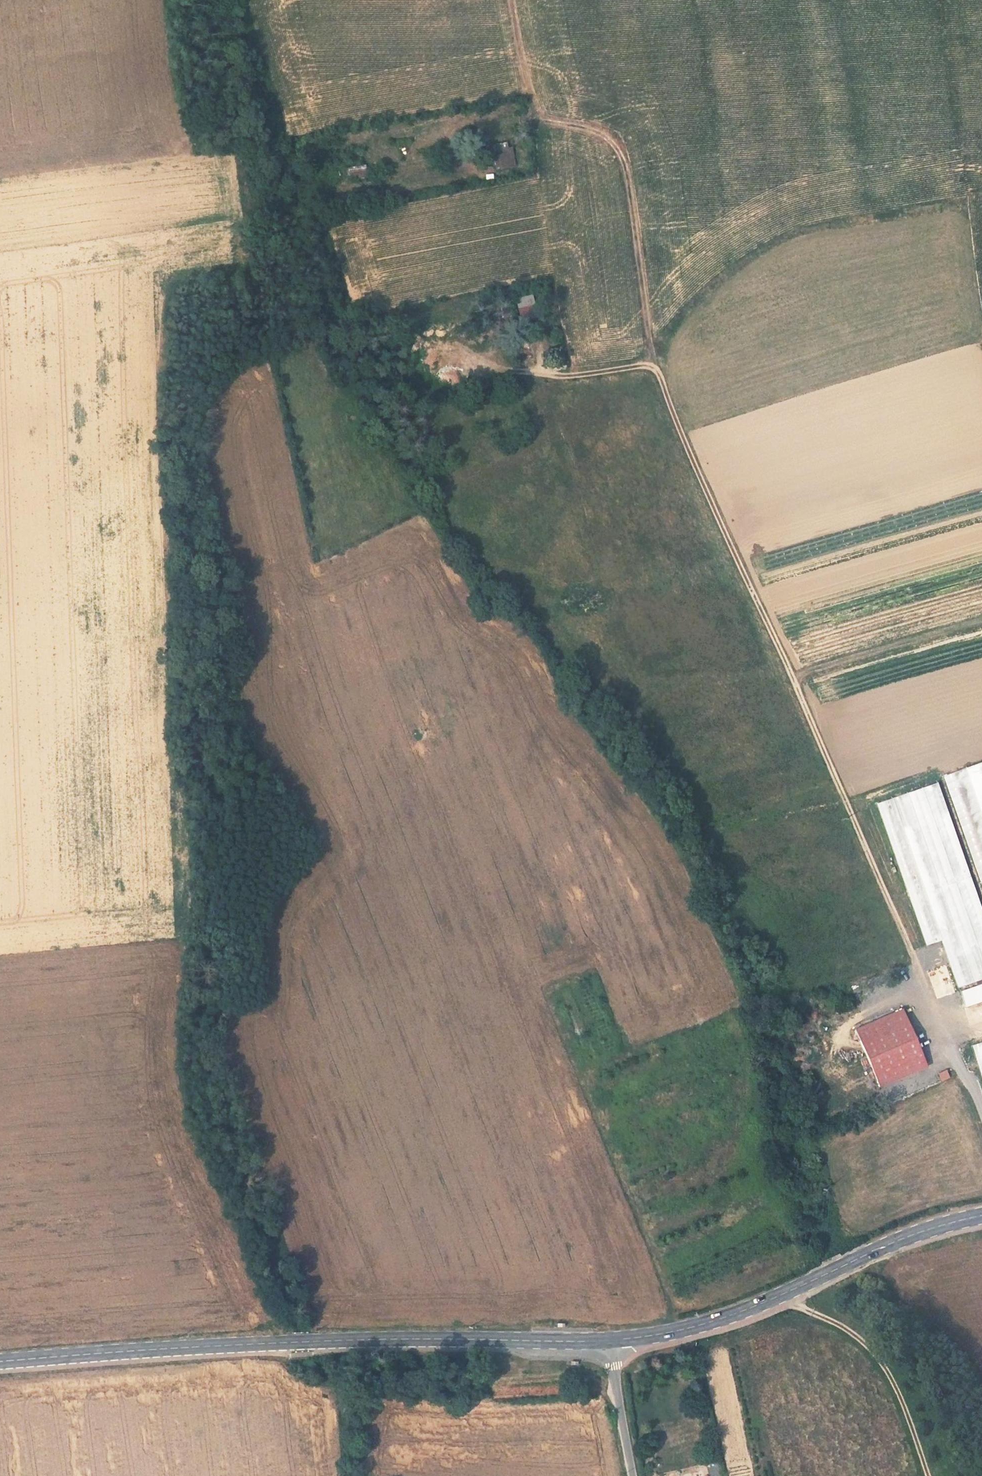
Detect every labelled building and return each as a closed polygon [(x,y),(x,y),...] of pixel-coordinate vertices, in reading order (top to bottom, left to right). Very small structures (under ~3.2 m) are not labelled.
[(498,182),(516,178),(512,159),(507,160),(508,165),(494,168),(498,182)] [(350,168),(351,179),(367,178),(366,166),(350,168)] [(532,294),(514,300),(522,322),(539,316),(532,294)] [(879,801),(923,946),(942,940),(957,989),(959,988),(965,1006),(981,1001),(981,914),(943,782),(879,801)] [(976,801),(957,807),(981,890),(981,820),(976,801)] [(938,969),(945,979),(950,975),(943,965),(938,969)] [(929,1067),(905,1010),(857,1031),(882,1088),(929,1067)] [(947,1070),(938,1072),(941,1081),(950,1078),(947,1070)]
